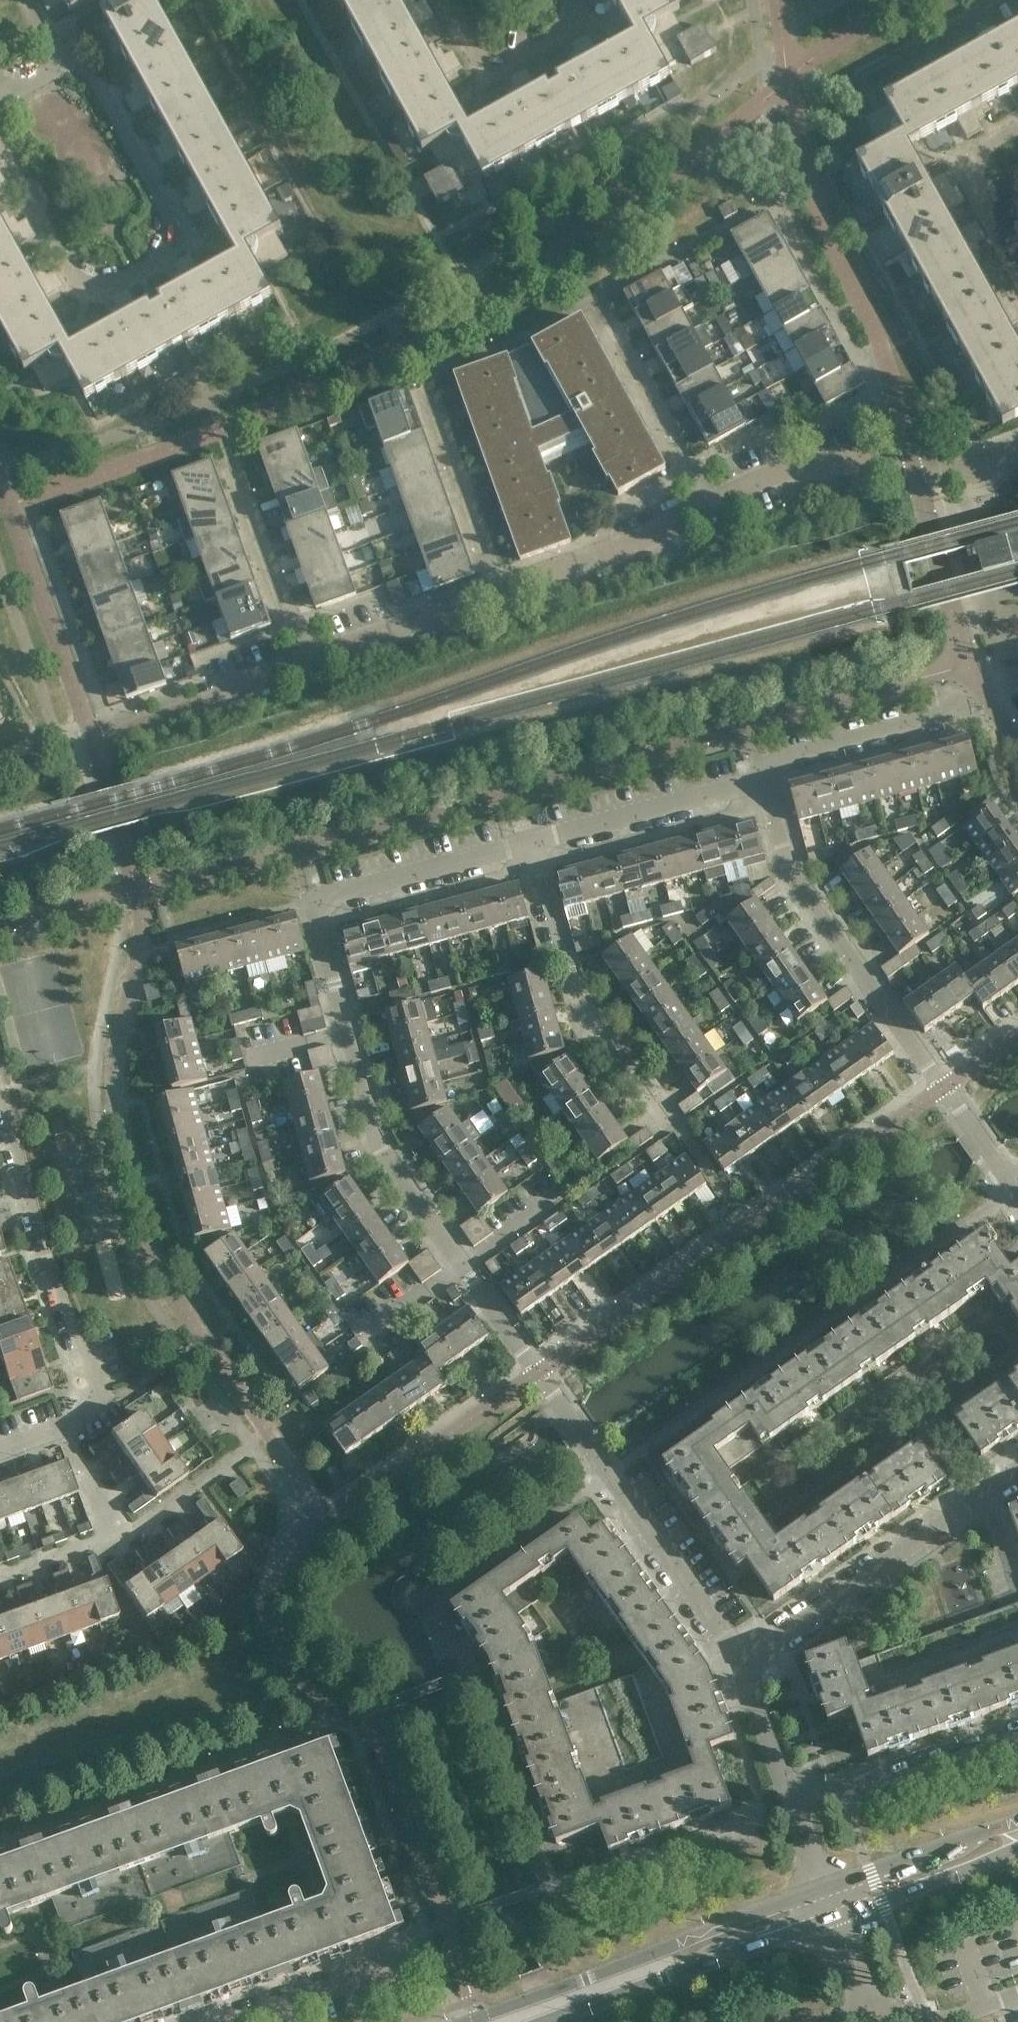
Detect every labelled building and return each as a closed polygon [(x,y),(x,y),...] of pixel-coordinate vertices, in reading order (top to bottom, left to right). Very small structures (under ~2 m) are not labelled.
[(48,13),(67,2),(73,13),(96,0),(41,0),(48,13)] [(176,37),(156,0),(102,0),(104,3),(106,7),(100,10),(107,22),(92,30),(94,34),(102,30),(108,40),(96,47),(105,63),(124,53),(130,63),(176,37)] [(345,11),(366,0),(339,0),(345,11)] [(434,16),(425,0),(424,0),(413,6),(409,0),(366,0),(345,11),(374,63),(421,37),(415,27),(434,16)] [(684,32),(673,13),(680,9),(675,0),(614,0),(634,35),(610,48),(636,95),(671,76),(667,68),(656,47),(684,32)] [(692,66),(717,52),(701,22),(684,32),(656,47),(667,68),(687,57),(692,66)] [(986,43),(1011,90),(1017,86),(1017,25),(986,43)] [(520,159),(577,128),(636,95),(610,48),(599,55),(588,35),(571,45),(578,57),(563,64),(567,72),(555,78),(559,84),(554,87),(550,89),(547,83),(537,89),(526,70),(510,79),(516,91),(502,99),(506,106),(495,112),(520,159)] [(159,115),(205,89),(176,37),(130,63),(136,74),(128,78),(136,92),(124,98),(134,115),(153,104),(159,115)] [(443,79),(463,68),(453,52),(442,58),(434,44),(426,48),(421,37),(374,63),(404,116),(450,91),(443,79)] [(988,103),(1011,90),(986,43),(923,78),(948,125),(957,120),(967,139),(984,130),(977,118),(992,110),(988,103)] [(910,146),(948,125),(923,78),(884,99),(888,106),(864,119),(880,147),(856,160),(877,197),(924,171),(910,146)] [(187,167),(234,141),(205,89),(159,115),(164,125),(157,129),(165,144),(153,150),(162,167),(181,156),(187,167)] [(520,159),(495,112),(469,126),(450,91),(404,116),(423,152),(430,148),(442,170),(470,155),(479,172),(483,179),(520,159)] [(216,218),(262,193),(234,141),(187,167),(193,177),(186,181),(194,195),(182,202),(191,219),(210,208),(216,218)] [(459,182),(479,172),(470,155),(442,170),(425,180),(439,205),(464,191),(459,182)] [(947,213),(966,203),(957,186),(945,193),(939,183),(947,178),(945,174),(930,182),(924,171),(877,197),(906,249),(952,223),(947,213)] [(289,256),(276,233),(282,229),(262,193),(216,218),(236,255),(214,268),(239,314),(273,295),(260,272),(289,256)] [(738,213),(732,202),(719,209),(725,220),(738,213)] [(36,236),(27,220),(15,226),(7,212),(0,216),(0,271),(23,258),(17,247),(36,236)] [(775,237),(769,224),(773,222),(769,215),(732,235),(743,255),(775,237)] [(987,286),(975,264),(982,260),(974,246),(986,239),(977,222),(958,233),(952,223),(906,249),(941,312),(987,286)] [(753,274),(790,253),(787,247),(782,249),(775,237),(743,255),(732,261),(742,280),(753,274)] [(796,275),(789,262),(794,260),(790,253),(753,274),(764,293),(796,275)] [(184,344),(184,345),(239,314),(214,268),(201,275),(190,255),(174,265),(180,277),(166,284),(170,292),(158,298),(161,304),(158,305),(153,308),(150,303),(139,309),(128,290),(112,299),(118,311),(104,319),(108,326),(98,332),(123,378),(175,349),(181,346),(184,344)] [(62,290),(65,288),(56,272),(44,278),(36,264),(29,268),(23,258),(0,271),(0,326),(6,336),(52,311),(46,299),(62,290)] [(684,283),(694,277),(686,263),(675,269),(684,283)] [(636,314),(683,288),(683,287),(681,288),(671,269),(629,292),(636,305),(632,308),(636,314)] [(774,311),(811,291),(808,285),(803,287),(796,275),(764,293),(774,311)] [(1017,322),(1017,301),(1008,306),(1000,292),(993,296),(987,286),(941,312),(970,364),(1016,338),(1010,327),(1017,322)] [(683,313),(694,307),(683,288),(636,314),(639,320),(644,318),(650,331),(683,313)] [(817,312),(810,300),(815,297),(811,291),(774,311),(784,330),(817,312)] [(123,378),(98,332),(72,346),(52,311),(6,336),(25,371),(32,368),(45,391),(73,376),(86,399),(123,378)] [(795,349),(832,329),(829,322),(824,325),(817,312),(784,330),(795,349)] [(693,331),(683,313),(650,331),(657,343),(653,345),(656,352),(694,331),(693,331)] [(653,456),(642,436),(644,432),(645,431),(631,406),(630,406),(625,406),(620,396),(614,386),(616,382),(617,381),(603,356),(598,356),(586,336),(589,332),(590,331),(582,318),(533,345),(508,356),(455,375),(460,389),(461,389),(466,390),(474,412),(470,416),(479,444),(480,443),(485,444),(493,466),(490,470),(489,470),(498,497),(499,497),(504,498),(512,520),(509,524),(508,524),(521,561),(572,542),(558,504),(560,503),(550,476),(548,477),(544,466),(591,445),(597,455),(594,456),(608,481),(611,480),(619,496),(666,470),(659,456),(658,457),(653,456)] [(671,368),(704,350),(713,345),(703,326),(693,331),(694,331),(656,352),(660,358),(664,356),(671,368)] [(745,349),(750,335),(732,329),(727,344),(745,349)] [(838,350),(831,338),(836,335),(832,329),(795,349),(805,368),(838,350)] [(1016,338),(970,364),(1004,425),(1017,417),(1017,342),(1016,338)] [(677,390),(715,369),(704,350),(671,368),(678,381),(674,383),(677,390)] [(816,387),(853,367),(850,360),(845,363),(838,350),(805,368),(816,387)] [(860,389),(852,375),(857,373),(853,367),(816,387),(827,407),(860,389)] [(725,388),(715,369),(677,390),(681,396),(685,394),(692,406),(725,388)] [(698,427),(735,407),(725,388),(692,406),(699,419),(695,421),(698,427)] [(412,414),(407,401),(412,399),(409,391),(369,405),(377,427),(412,414)] [(746,427),(735,407),(698,427),(702,434),(706,431),(714,445),(746,427)] [(424,433),(422,426),(417,428),(412,414),(377,427),(384,447),(424,433)] [(342,424),(339,416),(328,420),(331,428),(342,424)] [(305,452),(298,431),(263,444),(268,458),(263,460),(265,467),(305,452)] [(427,455),(422,441),(427,440),(424,433),(384,447),(392,467),(427,455)] [(313,473),(305,452),(265,467),(268,474),(273,472),(278,485),(313,473)] [(439,473),(436,467),(432,468),(427,455),(392,467),(399,488),(439,473)] [(220,483),(218,476),(213,478),(208,463),(173,476),(180,497),(220,483)] [(320,493),(313,473),(278,485),(282,499),(278,500),(280,507),(320,493)] [(441,496),(436,482),(441,480),(439,473),(399,488),(406,508),(441,496)] [(223,505),(218,491),(223,490),(220,483),(180,497),(188,517),(223,505)] [(327,513),(320,493),(280,507),(283,514),(287,512),(292,526),(327,513)] [(453,514),(451,507),(446,509),(441,496),(406,508),(413,528),(453,514)] [(109,523),(101,501),(61,516),(64,523),(69,522),(74,535),(109,523)] [(235,523),(232,516),(228,518),(223,505),(188,517),(195,538),(235,523)] [(335,534),(327,513),(292,526),(297,539),(292,541),(295,548),(335,534)] [(456,536),(451,523),(456,521),(453,514),(413,528),(421,549),(456,536)] [(116,543),(109,523),(74,535),(79,549),(74,550),(76,557),(116,543)] [(237,545),(233,532),(237,530),(235,523),(195,538),(202,558),(237,545)] [(342,554),(335,534),(295,548),(297,555),(302,553),(307,567),(342,554)] [(468,555),(465,548),(461,550),(456,536),(421,549),(428,569),(468,555)] [(123,563),(116,543),(76,557),(79,564),(83,562),(88,576),(123,563)] [(249,564),(247,557),(242,559),(237,545),(202,558),(209,578),(249,564)] [(349,574),(342,554),(307,567),(312,580),(307,582),(309,589),(349,574)] [(471,578),(466,563),(470,562),(468,555),(428,569),(435,591),(471,578)] [(131,584),(123,563),(88,576),(93,589),(88,591),(91,598),(131,584)] [(252,586),(247,573),(252,571),(249,564),(209,578),(217,599),(252,586)] [(357,596),(349,574),(309,589),(312,596),(316,594),(322,608),(357,596)] [(138,604),(131,584),(91,598),(93,605),(98,603),(103,617),(138,604)] [(264,605),(262,598),(257,600),(252,586),(217,599),(224,619),(264,605)] [(145,624),(138,604),(103,617),(108,630),(103,632),(105,639),(145,624)] [(267,628),(262,613),(266,612),(264,605),(224,619),(232,640),(267,628)] [(153,645),(145,624),(105,639),(108,646),(113,644),(117,657),(153,645)] [(160,665),(153,645),(117,657),(122,671),(117,672),(120,679),(160,665)] [(167,686),(160,665),(120,679),(122,686),(127,684),(132,699),(167,686)] [(198,676),(194,666),(186,669),(190,678),(198,676)] [(979,773),(969,739),(949,744),(958,779),(979,773)] [(958,779),(949,744),(929,749),(938,784),(958,779)] [(938,784),(929,749),(909,755),(918,789),(938,784)] [(918,789),(909,755),(889,760),(899,795),(918,789)] [(899,795),(889,760),(870,765),(879,800),(899,795)] [(879,800),(870,765),(850,770),(859,805),(879,800)] [(859,805),(850,770),(830,776),(840,810),(859,805)] [(840,810),(830,776),(811,781),(820,816),(840,810)] [(820,816),(811,781),(790,787),(799,821),(820,816)] [(973,822),(994,807),(989,800),(968,814),(973,822)] [(977,845),(1006,824),(994,807),(973,822),(964,828),(977,845)] [(918,826),(916,816),(905,818),(908,829),(918,826)] [(955,825),(949,816),(940,822),(946,831),(955,825)] [(908,829),(905,818),(895,821),(898,832),(908,829)] [(764,855),(755,821),(735,826),(744,861),(764,855)] [(946,831),(940,822),(931,828),(938,837),(946,831)] [(988,862),(1017,841),(1006,824),(977,845),(988,862)] [(744,861),(735,826),(715,831),(724,866),(744,861)] [(879,837),(876,826),(865,829),(868,840),(879,837)] [(868,840),(865,829),(855,832),(858,842),(868,840)] [(724,866),(715,831),(695,837),(704,872),(724,866)] [(704,872),(695,837),(675,842),(685,877),(704,872)] [(1017,866),(1017,841),(988,862),(1000,878),(1017,866)] [(685,877),(675,842),(655,847),(665,882),(685,877)] [(932,849),(943,865),(953,858),(942,842),(932,849)] [(665,882),(655,847),(636,853),(645,888),(665,882)] [(835,857),(833,848),(820,851),(823,860),(835,857)] [(852,888),(882,867),(870,850),(851,863),(840,870),(852,888)] [(823,860),(820,851),(808,854),(810,863),(823,860)] [(928,860),(922,851),(913,857),(919,866),(928,860)] [(645,888),(636,853),(616,858),(625,893),(645,888)] [(840,870),(851,863),(846,855),(835,863),(840,870)] [(625,893),(616,858),(596,863),(606,898),(625,893)] [(934,868),(928,860),(919,866),(925,874),(934,868)] [(606,898),(596,863),(576,869),(586,904),(606,898)] [(1017,892),(1017,866),(1000,878),(1012,896),(1017,892)] [(864,904),(894,884),(882,867),(852,888),(864,904)] [(586,904),(576,869),(556,874),(565,909),(586,904)] [(963,880),(957,871),(948,877),(954,886),(963,880)] [(776,886),(771,878),(760,885),(765,893),(776,886)] [(969,888),(963,880),(954,886),(960,895),(969,888)] [(530,919),(520,884),(500,889),(509,924),(530,919)] [(876,921),(905,900),(894,884),(864,904),(876,921)] [(951,893),(945,884),(936,890),(942,899),(951,893)] [(765,893),(760,885),(750,893),(755,900),(756,899),(765,893)] [(509,924),(500,889),(480,895),(489,929),(509,924)] [(958,901),(951,893),(942,899),(949,908),(958,901)] [(489,929),(480,895),(460,900),(469,935),(489,929)] [(739,937),(769,917),(756,899),(755,900),(727,920),(739,937)] [(469,935),(460,900),(440,905),(450,940),(469,935)] [(887,938),(917,917),(905,900),(876,921),(887,938)] [(684,912),(681,902),(671,904),(674,915),(684,912)] [(674,915),(671,904),(661,907),(663,918),(674,915)] [(1017,913),(1011,904),(1002,910),(1009,919),(1017,913)] [(450,940),(440,905),(421,911),(430,945),(450,940)] [(720,914),(714,905),(705,911),(711,920),(720,914)] [(987,914),(981,905),(972,911),(978,920),(987,914)] [(430,945),(421,911),(401,916),(410,951),(430,945)] [(711,920),(705,911),(696,917),(703,926),(711,920)] [(644,923),(641,912),(631,915),(634,926),(644,923)] [(634,926),(631,915),(621,918),(624,928),(634,926)] [(306,951),(297,916),(277,922),(286,957),(306,951)] [(410,951),(401,916),(381,921),(390,956),(410,951)] [(751,954),(780,933),(769,917),(739,937),(751,954)] [(916,944),(929,935),(917,917),(887,938),(900,955),(915,944),(916,944)] [(390,956),(381,921),(361,926),(370,961),(390,956)] [(286,957),(277,922),(257,927),(266,962),(286,957)] [(678,931),(672,922),(663,929),(669,937),(678,931)] [(992,931),(986,922),(978,928),(984,937),(992,931)] [(370,961),(361,926),(341,932),(350,967),(370,961)] [(266,962),(257,927),(237,932),(246,967),(266,962)] [(984,937),(978,928),(969,934),(975,943),(984,937)] [(684,940),(678,931),(669,937),(675,946),(684,940)] [(246,967),(237,932),(217,938),(227,973),(246,967)] [(950,941),(944,932),(935,938),(941,947),(950,941)] [(763,971),(792,950),(780,933),(751,954),(763,971)] [(615,975),(644,954),(632,937),(603,958),(615,975)] [(227,973),(217,938),(198,943),(207,978),(227,973)] [(602,947),(599,938),(587,941),(590,950),(602,947)] [(941,947),(935,938),(926,944),(933,953),(941,947)] [(590,950),(587,941),(575,944),(577,953),(590,950)] [(207,978),(198,943),(177,949),(186,983),(207,978)] [(888,978),(922,955),(922,954),(916,944),(915,944),(900,955),(881,968),(888,978)] [(1014,944),(997,956),(1017,985),(1017,950),(1014,944)] [(715,955),(709,946),(700,952),(706,961),(715,955)] [(540,956),(537,948),(525,951),(527,960),(540,956)] [(774,988),(804,967),(792,950),(763,971),(774,988)] [(627,992),(656,971),(644,954),(615,975),(627,992)] [(721,963),(715,955),(706,961),(712,970),(721,963)] [(701,965),(695,956),(686,962),(692,971),(701,965)] [(1017,985),(997,956),(980,967),(1001,997),(1017,985)] [(512,972),(509,961),(499,964),(501,975),(512,972)] [(543,971),(541,962),(528,965),(531,974),(543,971)] [(501,975),(499,964),(489,967),(491,977),(501,975)] [(707,973),(701,965),(692,971),(698,980),(707,973)] [(491,977),(489,967),(478,969),(481,980),(491,977)] [(786,1004),(816,984),(804,967),(774,988),(786,1004)] [(976,997),(964,979),(964,978),(956,967),(939,979),(959,1008),(975,997),(976,997)] [(1001,997),(980,967),(964,978),(964,979),(976,997),(975,997),(983,1009),(1001,997)] [(543,971),(531,974),(509,980),(514,1000),(549,991),(543,971)] [(638,1009),(668,988),(656,971),(627,992),(638,1009)] [(452,988),(449,977),(439,980),(442,990),(452,988)] [(738,988),(732,979),(723,986),(729,994),(738,988)] [(959,1008),(939,979),(922,991),(943,1020),(959,1008)] [(442,990),(439,980),(429,983),(432,993),(442,990)] [(318,994),(314,981),(306,984),(309,996),(318,994)] [(161,998),(158,984),(145,987),(149,1002),(161,998)] [(798,1022),(827,1001),(828,1001),(816,984),(786,1004),(798,1022)] [(834,1011),(854,997),(847,987),(828,1001),(827,1001),(834,1011)] [(372,997),(369,988),(357,992),(359,1000),(372,997)] [(413,998),(410,988),(400,991),(402,1001),(413,998)] [(650,1025),(680,1004),(668,988),(638,1009),(650,1025)] [(744,997),(738,988),(729,994),(735,1003),(744,997)] [(725,998),(718,989),(709,995),(716,1004),(725,998)] [(402,1001),(400,991),(389,993),(392,1004),(402,1001)] [(554,1011),(549,991),(514,1000),(519,1020),(554,1011)] [(943,1020),(922,991),(904,1003),(925,1032),(943,1020)] [(188,1007),(185,994),(176,997),(179,1009),(188,1007)] [(321,1006),(318,994),(309,996),(312,1008),(321,1006)] [(731,1007),(725,998),(716,1004),(722,1013),(731,1007)] [(387,1011),(384,1000),(361,1006),(364,1018),(386,1012),(387,1011)] [(421,1002),(387,1011),(386,1012),(391,1032),(426,1023),(421,1002)] [(467,1012),(464,1002),(454,1004),(457,1015),(467,1012)] [(865,1014),(858,1003),(850,1008),(858,1019),(865,1014)] [(662,1042),(691,1021),(680,1004),(650,1025),(662,1042)] [(321,1006),(312,1008),(298,1012),(301,1024),(324,1018),(321,1006)] [(192,1019),(188,1007),(179,1009),(183,1021),(192,1019)] [(264,1018),(261,1007),(250,1010),(253,1021),(264,1018)] [(253,1021),(250,1010),(240,1013),(243,1023),(253,1021)] [(560,1031),(554,1011),(519,1020),(525,1040),(560,1031)] [(470,1022),(467,1012),(457,1015),(459,1025),(470,1022)] [(243,1023),(240,1013),(229,1016),(232,1026),(243,1023)] [(762,1021),(756,1013),(747,1019),(753,1028),(762,1021)] [(327,1029),(324,1018),(301,1024),(304,1036),(327,1029)] [(489,1028),(487,1018),(476,1021),(479,1031),(489,1028)] [(192,1019),(183,1021),(157,1028),(162,1049),(197,1040),(192,1019)] [(674,1059),(703,1038),(691,1021),(662,1042),(674,1059)] [(768,1030),(762,1021),(753,1028),(759,1036),(768,1030)] [(839,1030),(832,1021),(824,1027),(830,1036),(839,1030)] [(431,1043),(426,1023),(391,1032),(397,1052),(431,1043)] [(748,1031),(742,1023),(733,1029),(739,1038),(748,1031)] [(894,1054),(873,1025),(856,1037),(877,1067),(894,1054)] [(830,1036),(824,1027),(815,1033),(821,1042),(830,1036)] [(492,1039),(489,1028),(479,1031),(481,1041),(492,1039)] [(565,1051),(560,1031),(525,1040),(530,1061),(547,1056),(554,1066),(568,1056),(565,1051)] [(754,1040),(748,1031),(739,1038),(745,1046),(754,1040)] [(877,1067),(856,1037),(839,1049),(860,1078),(877,1067)] [(685,1075),(715,1055),(703,1038),(674,1059),(685,1075)] [(241,1049),(239,1039),(228,1042),(231,1052),(241,1049)] [(202,1059),(197,1040),(162,1049),(168,1069),(202,1059)] [(478,1051),(475,1041),(464,1044),(467,1054),(478,1051)] [(437,1062),(431,1043),(397,1052),(402,1072),(437,1062)] [(805,1053),(799,1044),(790,1050),(796,1059),(805,1053)] [(335,1057),(332,1045),(308,1051),(312,1063),(335,1057)] [(244,1059),(241,1049),(231,1052),(233,1062),(244,1059)] [(860,1078),(839,1049),(822,1061),(843,1090),(860,1078)] [(796,1059),(790,1050),(781,1056),(788,1065),(796,1059)] [(481,1062),(478,1051),(467,1054),(470,1064),(481,1062)] [(698,1093),(727,1072),(715,1055),(685,1075),(698,1092),(678,1106),(685,1116),(705,1102),(698,1093)] [(551,1094),(581,1073),(568,1056),(554,1066),(547,1056),(530,1061),(532,1067),(551,1094)] [(338,1069),(335,1057),(312,1063),(315,1074),(320,1073),(320,1074),(338,1069)] [(208,1080),(202,1059),(168,1069),(173,1089),(208,1080)] [(843,1090),(822,1061),(806,1072),(826,1102),(843,1090)] [(442,1082),(437,1062),(402,1072),(407,1091),(442,1082)] [(772,1077),(765,1068),(757,1074),(763,1083),(772,1077)] [(826,1102),(806,1072),(789,1084),(809,1114),(826,1102)] [(325,1094),(320,1074),(320,1073),(315,1074),(285,1082),(290,1103),(325,1094)] [(563,1111),(592,1090),(581,1073),(551,1094),(563,1111)] [(763,1083),(757,1074),(748,1080),(754,1089),(763,1083)] [(449,1108),(442,1082),(407,1091),(413,1112),(430,1107),(433,1119),(449,1108)] [(809,1114),(789,1084),(772,1096),(793,1125),(809,1114)] [(240,1099),(237,1089),(227,1092),(229,1102),(240,1099)] [(199,1110),(194,1090),(159,1099),(165,1119),(199,1110)] [(575,1127),(604,1107),(592,1090),(563,1111),(575,1127)] [(738,1100),(732,1091),(723,1097),(730,1106),(738,1100)] [(330,1113),(325,1094),(290,1103),(296,1123),(330,1113)] [(793,1125),(772,1096),(755,1108),(776,1137),(793,1125)] [(730,1106),(723,1097),(715,1103),(721,1112),(730,1106)] [(243,1110),(240,1099),(229,1102),(232,1112),(243,1110)] [(260,1111),(258,1101),(247,1104),(250,1114),(260,1111)] [(432,1146),(461,1126),(449,1108),(433,1119),(430,1107),(413,1112),(416,1124),(432,1146)] [(587,1144),(616,1124),(604,1107),(575,1127),(587,1144)] [(776,1137),(755,1108),(738,1119),(759,1149),(776,1137)] [(508,1118),(502,1109),(493,1115),(499,1124),(508,1118)] [(205,1130),(199,1110),(165,1119),(170,1139),(205,1130)] [(263,1121),(260,1111),(250,1114),(253,1124),(263,1121)] [(336,1133),(330,1113),(296,1123),(301,1142),(336,1133)] [(704,1127),(696,1116),(689,1121),(696,1132),(704,1127)] [(514,1127),(508,1118),(499,1124),(505,1133),(514,1127)] [(759,1149),(738,1119),(722,1131),(742,1161),(759,1149)] [(537,1129),(531,1120),(522,1127),(528,1135),(537,1129)] [(599,1162),(627,1142),(627,1141),(628,1141),(616,1124),(587,1144),(599,1162)] [(443,1163),(473,1143),(461,1126),(432,1146),(443,1163)] [(634,1151),(654,1137),(647,1127),(628,1141),(627,1141),(627,1142),(634,1151)] [(251,1139),(248,1128),(237,1131),(240,1142),(251,1139)] [(543,1138),(537,1129),(528,1135),(534,1144),(543,1138)] [(210,1150),(205,1130),(170,1139),(175,1159),(210,1150)] [(742,1161),(722,1131),(704,1143),(725,1173),(742,1161)] [(341,1153),(336,1133),(301,1142),(306,1162),(341,1153)] [(253,1149),(251,1139),(240,1142),(243,1152),(253,1149)] [(271,1150),(268,1140),(258,1143),(260,1153),(271,1150)] [(668,1151),(661,1141),(653,1146),(661,1156),(668,1151)] [(455,1180),(485,1159),(473,1143),(443,1163),(455,1180)] [(532,1152),(526,1143),(517,1149),(523,1158),(532,1152)] [(661,1156),(653,1146),(646,1151),(653,1161),(661,1156)] [(215,1169),(210,1150),(175,1159),(181,1179),(215,1169)] [(274,1161),(271,1150),(260,1153),(263,1163),(274,1161)] [(538,1160),(532,1152),(523,1158),(529,1167),(538,1160)] [(347,1174),(341,1153),(306,1162),(312,1183),(328,1178),(335,1189),(350,1178),(347,1174)] [(560,1163),(554,1154),(545,1160),(551,1169),(560,1163)] [(707,1185),(686,1156),(669,1168),(690,1198),(707,1185)] [(467,1197),(496,1176),(485,1159),(455,1180),(467,1197)] [(566,1171),(560,1163),(551,1169),(557,1178),(566,1171)] [(635,1173),(629,1164),(620,1170),(626,1179),(635,1173)] [(261,1178),(258,1168),(248,1171),(251,1181),(261,1178)] [(690,1198),(669,1168),(652,1180),(673,1209),(690,1198)] [(221,1189),(215,1169),(181,1179),(186,1198),(221,1189)] [(626,1179),(620,1170),(611,1176),(618,1185),(626,1179)] [(480,1214),(509,1194),(496,1176),(467,1197),(479,1214),(460,1227),(467,1237),(487,1223),(480,1214)] [(264,1188),(262,1181),(261,1178),(251,1181),(253,1191),(264,1188)] [(332,1216),(362,1196),(350,1178),(335,1189),(328,1178),(312,1183),(313,1189),(332,1216)] [(673,1209),(652,1180),(635,1192),(656,1221),(673,1209)] [(601,1196),(595,1187),(586,1193),(593,1202),(601,1196)] [(226,1209),(221,1189),(186,1198),(191,1218),(226,1209)] [(656,1221),(635,1192),(619,1203),(639,1233),(656,1221)] [(593,1202),(586,1193),(578,1199),(584,1208),(593,1202)] [(344,1233),(374,1212),(362,1196),(332,1216),(344,1233)] [(639,1233),(619,1203),(602,1215),(623,1245),(639,1233)] [(231,1229),(226,1209),(191,1218),(197,1239),(213,1234),(220,1245),(235,1234),(231,1229)] [(568,1220),(562,1211),(553,1217),(559,1226),(568,1220)] [(356,1250),(385,1229),(374,1212),(344,1233),(356,1250)] [(623,1245),(602,1215),(585,1227),(606,1257),(623,1245)] [(559,1226),(553,1217),(544,1223),(551,1232),(559,1226)] [(474,1247),(492,1234),(494,1233),(487,1223),(467,1237),(474,1247)] [(606,1257),(585,1227),(568,1239),(589,1268),(606,1257)] [(368,1266),(397,1246),(385,1229),(356,1250),(368,1266)] [(1007,1264),(985,1232),(949,1257),(976,1297),(989,1288),(993,1292),(998,1289),(1007,1302),(1011,1300),(1017,1295),(1017,1266),(1012,1270),(1007,1264)] [(218,1272),(247,1252),(235,1234),(220,1245),(213,1234),(197,1239),(198,1245),(218,1272)] [(534,1243),(528,1234),(519,1240),(526,1249),(534,1243)] [(292,1245),(286,1236),(277,1242),(283,1251),(292,1245)] [(589,1268),(568,1239),(552,1251),(572,1280),(589,1268)] [(526,1249),(519,1240),(511,1246),(517,1255),(526,1249)] [(317,1252),(311,1244),(302,1250),(308,1259),(317,1252)] [(298,1254),(292,1245),(283,1251),(289,1260),(298,1254)] [(380,1284),(408,1264),(409,1263),(397,1246),(368,1266),(380,1284)] [(415,1274),(435,1260),(428,1250),(409,1263),(408,1264),(415,1274)] [(572,1280),(552,1251),(535,1262),(556,1292),(572,1280)] [(229,1289),(259,1268),(247,1252),(218,1272),(229,1289)] [(323,1261),(317,1252),(308,1259),(314,1267),(323,1261)] [(976,1297),(949,1257),(931,1270),(933,1273),(926,1278),(922,1272),(917,1275),(911,1280),(913,1282),(896,1294),(923,1334),(976,1297)] [(500,1270),(493,1259),(485,1264),(493,1275),(500,1270)] [(7,1260),(1,1262),(0,1260),(0,1284),(14,1279),(7,1260)] [(422,1284),(442,1270),(435,1260),(415,1274),(422,1284)] [(556,1292),(535,1262),(518,1274),(539,1304),(556,1292)] [(241,1306),(270,1285),(259,1268),(229,1289),(241,1306)] [(316,1278),(309,1270),(301,1276),(307,1285),(316,1278)] [(539,1304),(518,1274),(501,1286),(521,1316),(539,1304)] [(340,1286),(334,1277),(325,1284),(331,1292),(340,1286)] [(322,1287),(316,1278),(307,1285),(313,1293),(322,1287)] [(14,1279),(0,1284),(0,1304),(20,1297),(14,1279)] [(253,1322),(282,1302),(270,1285),(241,1306),(253,1322)] [(346,1295),(340,1286),(331,1292),(337,1301),(346,1295)] [(462,1297),(454,1286),(447,1291),(454,1302),(462,1297)] [(923,1334),(896,1294),(878,1307),(877,1304),(870,1308),(866,1311),(870,1317),(863,1323),(860,1319),(842,1332),(870,1371),(923,1334)] [(20,1297),(0,1304),(0,1325),(27,1315),(20,1297)] [(264,1339),(294,1318),(282,1302),(253,1322),(264,1339)] [(339,1312),(333,1303),(324,1309),(330,1318),(339,1312)] [(435,1313),(429,1304),(420,1310),(426,1319),(435,1313)] [(490,1338),(480,1323),(470,1308),(452,1320),(473,1350),(490,1338)] [(426,1319),(420,1310),(411,1316),(418,1325),(426,1319)] [(345,1320),(339,1312),(330,1318),(336,1327),(345,1320)] [(27,1315),(0,1325),(0,1345),(33,1333),(27,1315)] [(276,1356),(306,1335),(294,1318),(264,1339),(276,1356)] [(473,1350),(452,1320),(435,1332),(456,1362),(473,1350)] [(456,1362),(435,1332),(418,1344),(426,1356),(427,1356),(439,1373),(440,1373),(456,1362)] [(870,1371),(842,1332),(825,1344),(827,1348),(819,1353),(815,1347),(811,1350),(805,1354),(807,1357),(789,1369),(817,1408),(870,1371)] [(33,1333),(0,1345),(0,1355),(3,1364),(40,1351),(33,1333)] [(288,1372),(317,1352),(306,1335),(276,1356),(288,1372)] [(363,1346),(357,1337),(348,1344),(354,1352),(363,1346)] [(412,1351),(406,1343),(398,1349),(403,1357),(412,1351)] [(378,1357),(372,1348),(363,1354),(369,1363),(378,1357)] [(403,1357),(398,1349),(390,1354),(396,1362),(403,1357)] [(53,1388),(40,1351),(3,1364),(17,1401),(53,1388)] [(300,1390),(330,1369),(317,1352),(288,1372),(300,1390)] [(449,1384),(440,1373),(439,1373),(427,1356),(426,1356),(411,1367),(431,1397),(449,1384)] [(353,1374),(347,1365),(338,1371),(345,1380),(353,1374)] [(431,1397),(411,1367),(394,1379),(414,1409),(431,1397)] [(817,1408),(789,1369),(772,1381),(771,1378),(764,1383),(758,1387),(760,1390),(736,1406),(764,1445),(817,1408)] [(345,1380),(338,1371),(330,1377),(336,1386),(345,1380)] [(1017,1430),(1017,1385),(1014,1379),(1011,1381),(1009,1378),(962,1411),(964,1415),(956,1420),(982,1456),(1000,1443),(1001,1446),(1007,1441),(1008,1442),(1012,1439),(1008,1433),(1015,1427),(1017,1431),(1017,1430)] [(414,1409),(394,1379),(377,1391),(398,1420),(414,1409)] [(319,1401),(311,1390),(304,1395),(311,1406),(319,1401)] [(398,1420),(377,1391),(360,1403),(381,1432),(398,1420)] [(381,1432),(360,1403),(343,1414),(364,1444),(381,1432)] [(728,1470),(764,1445),(736,1406),(713,1423),(715,1426),(663,1461),(676,1480),(680,1478),(685,1485),(679,1489),(682,1494),(686,1500),(689,1498),(701,1515),(737,1490),(732,1483),(735,1481),(728,1470)] [(122,1450),(154,1428),(142,1412),(110,1434),(103,1439),(108,1446),(110,1449),(117,1444),(122,1450)] [(364,1444),(343,1414),(326,1427),(346,1456),(364,1444)] [(187,1443),(198,1435),(192,1425),(168,1440),(178,1456),(190,1448),(187,1443)] [(126,1471),(165,1444),(154,1428),(122,1450),(127,1457),(119,1462),(121,1465),(126,1471)] [(94,1457),(108,1446),(103,1439),(88,1449),(94,1457)] [(144,1482),(176,1459),(165,1444),(126,1471),(130,1478),(132,1480),(139,1475),(144,1482)] [(929,1493),(947,1480),(922,1444),(914,1449),(912,1446),(866,1478),(894,1517),(911,1505),(912,1508),(919,1504),(923,1501),(919,1495),(926,1489),(929,1493)] [(148,1503),(187,1476),(176,1459),(144,1482),(149,1489),(142,1494),(143,1496),(148,1503)] [(78,1493),(67,1462),(67,1461),(48,1468),(60,1499),(78,1493)] [(114,1479),(126,1471),(121,1465),(110,1473),(114,1479)] [(60,1499),(48,1468),(30,1474),(41,1506),(60,1499)] [(119,1486),(130,1478),(126,1471),(114,1479),(119,1486)] [(41,1506),(30,1474),(12,1481),(23,1513),(41,1506)] [(894,1517),(866,1478),(813,1515),(840,1555),(858,1542),(856,1539),(864,1533),(868,1540),(872,1537),(872,1536),(878,1532),(876,1530),(894,1517)] [(248,1491),(240,1479),(229,1486),(238,1499),(248,1491)] [(12,1481),(0,1485),(0,1504),(5,1519),(23,1513),(12,1481)] [(719,1547),(761,1518),(745,1494),(742,1497),(737,1490),(701,1515),(714,1533),(717,1531),(722,1538),(716,1543),(719,1547)] [(134,1514),(148,1503),(143,1496),(129,1506),(134,1514)] [(214,1513),(203,1499),(196,1504),(206,1518),(214,1513)] [(1009,1510),(1017,1536),(1017,1507),(1009,1510)] [(214,1513),(206,1518),(204,1520),(209,1527),(202,1532),(225,1564),(241,1552),(214,1513)] [(840,1555),(813,1515),(784,1536),(777,1541),(804,1580),(806,1583),(812,1578),(817,1575),(812,1569),(820,1564),(822,1567),(840,1555)] [(635,1564),(616,1537),(618,1535),(614,1528),(614,1529),(609,1522),(607,1524),(593,1533),(581,1516),(517,1560),(531,1580),(543,1571),(540,1567),(551,1559),(554,1563),(569,1553),(594,1589),(597,1586),(600,1589),(635,1564)] [(804,1580),(777,1541),(784,1536),(771,1518),(765,1522),(761,1518),(719,1547),(724,1553),(726,1551),(739,1569),(748,1563),(774,1601),(804,1580)] [(188,1531),(180,1520),(173,1524),(181,1536),(188,1531)] [(92,1530),(89,1523),(77,1527),(80,1535),(92,1530)] [(181,1536),(173,1524),(167,1529),(175,1540),(181,1536)] [(225,1564),(202,1532),(195,1537),(190,1530),(188,1531),(181,1536),(209,1575),(225,1564)] [(67,1539),(64,1532),(52,1536),(55,1544),(67,1539)] [(55,1544),(52,1536),(41,1540),(43,1548),(55,1544)] [(181,1536),(175,1540),(173,1542),(178,1549),(171,1554),(193,1586),(209,1575),(181,1536)] [(157,1553),(149,1542),(142,1547),(150,1558),(157,1553)] [(31,1553),(28,1545),(16,1549),(19,1557),(31,1553)] [(150,1558),(142,1547),(135,1551),(143,1563),(150,1558)] [(19,1557),(16,1549),(5,1554),(7,1561),(19,1557)] [(193,1586),(171,1554),(164,1559),(159,1552),(157,1553),(150,1558),(177,1597),(193,1586)] [(102,1572),(96,1555),(87,1558),(93,1575),(102,1572)] [(150,1558),(143,1563),(141,1564),(146,1571),(139,1576),(161,1608),(177,1597),(150,1558)] [(517,1615),(533,1604),(543,1597),(531,1580),(517,1560),(452,1606),(465,1626),(468,1624),(473,1630),(467,1634),(471,1639),(475,1645),(478,1643),(490,1660),(529,1640),(524,1633),(527,1630),(517,1615)] [(125,1575),(117,1564),(115,1561),(107,1566),(118,1581),(125,1575)] [(670,1613),(658,1596),(660,1595),(656,1588),(653,1584),(647,1588),(642,1580),(645,1578),(635,1564),(600,1589),(602,1592),(598,1595),(631,1641),(670,1613)] [(72,1583),(68,1569),(60,1572),(65,1585),(72,1583)] [(65,1585),(60,1572),(52,1575),(57,1588),(65,1585)] [(118,1617),(105,1580),(102,1572),(93,1575),(91,1576),(94,1584),(86,1587),(99,1624),(118,1617)] [(161,1608),(139,1576),(132,1581),(127,1574),(125,1575),(118,1581),(145,1620),(161,1608)] [(99,1624),(86,1587),(78,1590),(75,1582),(72,1583),(65,1585),(81,1630),(99,1624)] [(36,1596),(32,1583),(24,1585),(29,1599),(36,1596)] [(29,1599),(24,1585),(16,1588),(21,1601),(29,1599)] [(65,1585),(57,1588),(55,1589),(58,1597),(50,1600),(63,1637),(81,1630),(65,1585)] [(63,1637),(50,1600),(42,1603),(39,1595),(36,1596),(29,1599),(45,1643),(63,1637)] [(29,1599),(21,1601),(19,1602),(22,1610),(14,1613),(27,1650),(45,1643),(29,1599)] [(984,1664),(995,1660),(991,1648),(1011,1640),(1016,1652),(1017,1652),(1017,1604),(858,1662),(873,1704),(905,1693),(906,1696),(915,1693),(930,1735),(951,1727),(949,1723),(958,1720),(961,1727),(966,1725),(973,1722),(972,1720),(991,1712),(976,1671),(985,1668),(984,1664)] [(14,1613),(6,1616),(3,1608),(0,1609),(0,1632),(9,1656),(27,1650),(14,1613)] [(728,1710),(726,1705),(719,1708),(716,1699),(720,1698),(711,1672),(691,1643),(693,1641),(689,1635),(688,1635),(684,1629),(682,1630),(670,1613),(631,1641),(648,1666),(634,1676),(557,1704),(579,1766),(594,1806),(654,1784),(695,1769),(690,1755),(711,1748),(735,1739),(728,1719),(730,1718),(728,1710)] [(9,1656),(0,1632),(0,1660),(9,1656)] [(579,1766),(557,1704),(536,1646),(532,1648),(529,1640),(490,1660),(497,1680),(494,1681),(497,1688),(496,1688),(498,1693),(506,1690),(508,1698),(504,1700),(519,1742),(523,1740),(526,1749),(520,1752),(521,1757),(522,1756),(524,1764),(527,1763),(534,1782),(579,1766)] [(1016,1652),(1011,1640),(991,1648),(995,1660),(984,1664),(985,1668),(976,1671),(991,1712),(1011,1705),(1012,1708),(1017,1706),(1017,1652),(1016,1652)] [(873,1704),(858,1662),(851,1643),(806,1660),(813,1681),(817,1679),(820,1688),(813,1691),(815,1696),(816,1695),(818,1703),(821,1702),(829,1722),(845,1716),(845,1715),(873,1704)] [(930,1735),(915,1693),(906,1696),(905,1693),(873,1704),(845,1715),(845,1716),(851,1733),(859,1730),(869,1757),(889,1750),(890,1753),(902,1748),(900,1741),(909,1738),(910,1742),(930,1735)] [(177,2010),(399,1928),(330,1741),(280,1760),(0,1862),(0,1925),(2,1930),(2,1931),(3,1931),(4,1933),(6,1933),(7,1934),(9,1934),(10,1933),(11,1932),(12,1931),(13,1931),(13,1929),(13,1927),(13,1926),(9,1915),(60,1896),(72,1928),(110,1914),(119,1938),(81,1952),(92,1984),(41,2003),(37,1992),(37,1991),(35,1989),(34,1988),(32,1988),(30,1988),(28,1989),(27,1990),(26,1992),(26,1993),(26,1994),(26,1995),(26,1996),(30,2007),(0,2018),(0,2021),(143,2021),(177,2010)] [(733,1807),(711,1748),(690,1755),(695,1769),(654,1784),(671,1829),(691,1822),(692,1825),(699,1822),(699,1823),(706,1820),(705,1817),(733,1807)] [(594,1806),(579,1766),(534,1782),(541,1802),(539,1803),(541,1810),(543,1815),(549,1813),(552,1821),(548,1822),(557,1844),(600,1828),(602,1827),(594,1806)] [(671,1829),(654,1784),(594,1806),(602,1827),(600,1828),(609,1852),(630,1844),(629,1840),(638,1837),(640,1844),(645,1842),(652,1839),(651,1836),(671,1829)]
